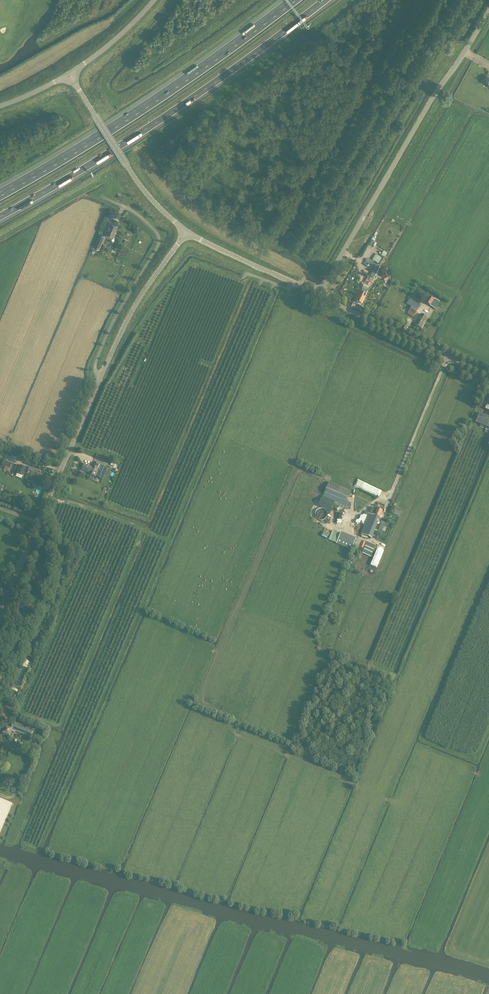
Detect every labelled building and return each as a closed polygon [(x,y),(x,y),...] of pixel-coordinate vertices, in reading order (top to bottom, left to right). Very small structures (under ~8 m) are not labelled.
[(113,236),(118,225),(110,222),(106,233),(113,236)] [(101,246),(105,236),(99,233),(95,243),(101,246)] [(372,260),(378,264),(382,259),(375,255),(372,260)] [(374,278),(380,267),(376,265),(375,268),(374,269),(370,276),(374,278)] [(363,289),(360,294),(357,301),(361,304),(368,291),(367,291),(368,287),(367,287),(370,281),(372,282),(373,279),(368,277),(362,289),(363,289)] [(419,297),(422,292),(418,289),(413,298),(416,301),(417,301),(421,304),(424,300),(419,297)] [(435,309),(439,302),(434,299),(434,300),(429,297),(426,303),(435,309)] [(411,307),(407,314),(413,317),(420,306),(410,299),(406,304),(411,307)] [(421,329),(428,318),(421,314),(415,325),(421,329)] [(479,413),(475,422),(488,428),(488,417),(479,413)] [(108,469),(93,463),(91,467),(84,464),(82,470),(89,473),(88,474),(103,480),(108,469)] [(17,465),(14,471),(17,472),(17,473),(23,476),(26,468),(20,466),(17,465)] [(30,468),(27,474),(29,475),(28,479),(35,482),(39,483),(40,481),(40,480),(43,473),(30,468)] [(326,498),(334,502),(333,504),(338,506),(344,509),(345,509),(346,507),(348,502),(348,501),(346,500),(350,491),(329,482),(323,496),(326,498)] [(364,489),(376,495),(378,489),(366,483),(366,485),(364,489)] [(326,498),(323,496),(318,506),(330,511),(334,502),(326,498)] [(369,527),(370,524),(376,526),(377,522),(378,522),(382,511),(373,507),(371,513),(365,511),(364,515),(367,516),(363,525),(364,526),(361,534),(371,538),(371,537),(372,537),(375,530),(369,527)] [(336,544),(351,550),(356,539),(341,533),(336,544)] [(357,539),(354,547),(358,549),(363,551),(362,553),(366,555),(371,557),(373,551),(375,546),(375,545),(370,543),(367,543),(359,540),(357,539)] [(9,736),(12,730),(31,737),(33,732),(13,724),(11,729),(5,727),(3,733),(9,736)]
